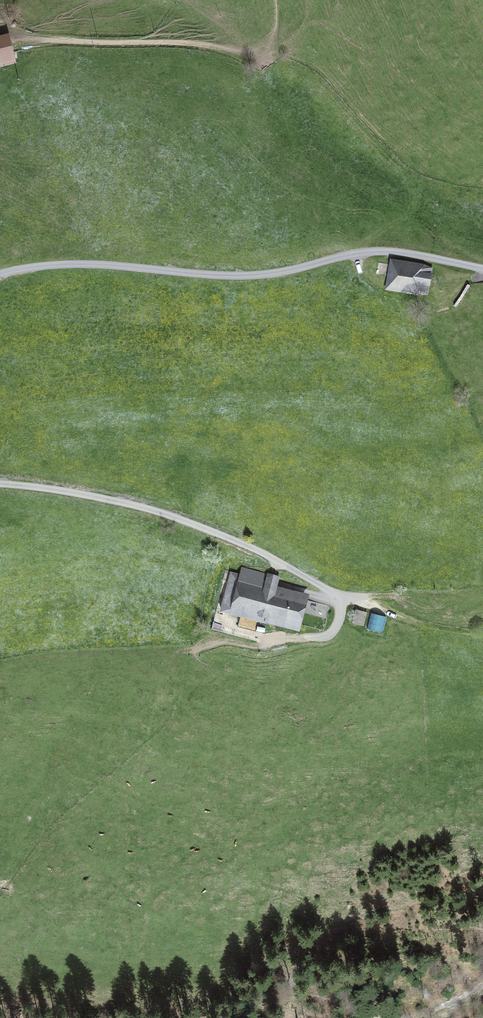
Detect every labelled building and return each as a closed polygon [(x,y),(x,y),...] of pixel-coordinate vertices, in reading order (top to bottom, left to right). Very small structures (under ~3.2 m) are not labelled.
[(15,61),(10,41),(0,44),(0,65),(15,61)] [(430,269),(393,263),(390,287),(426,293),(430,269)] [(222,605),(232,608),(230,613),(265,623),(266,619),(284,624),(285,622),(296,625),(303,600),(273,592),(277,577),(242,568),(240,577),(230,574),(222,605)] [(364,623),(368,610),(356,607),(353,620),(364,623)]
